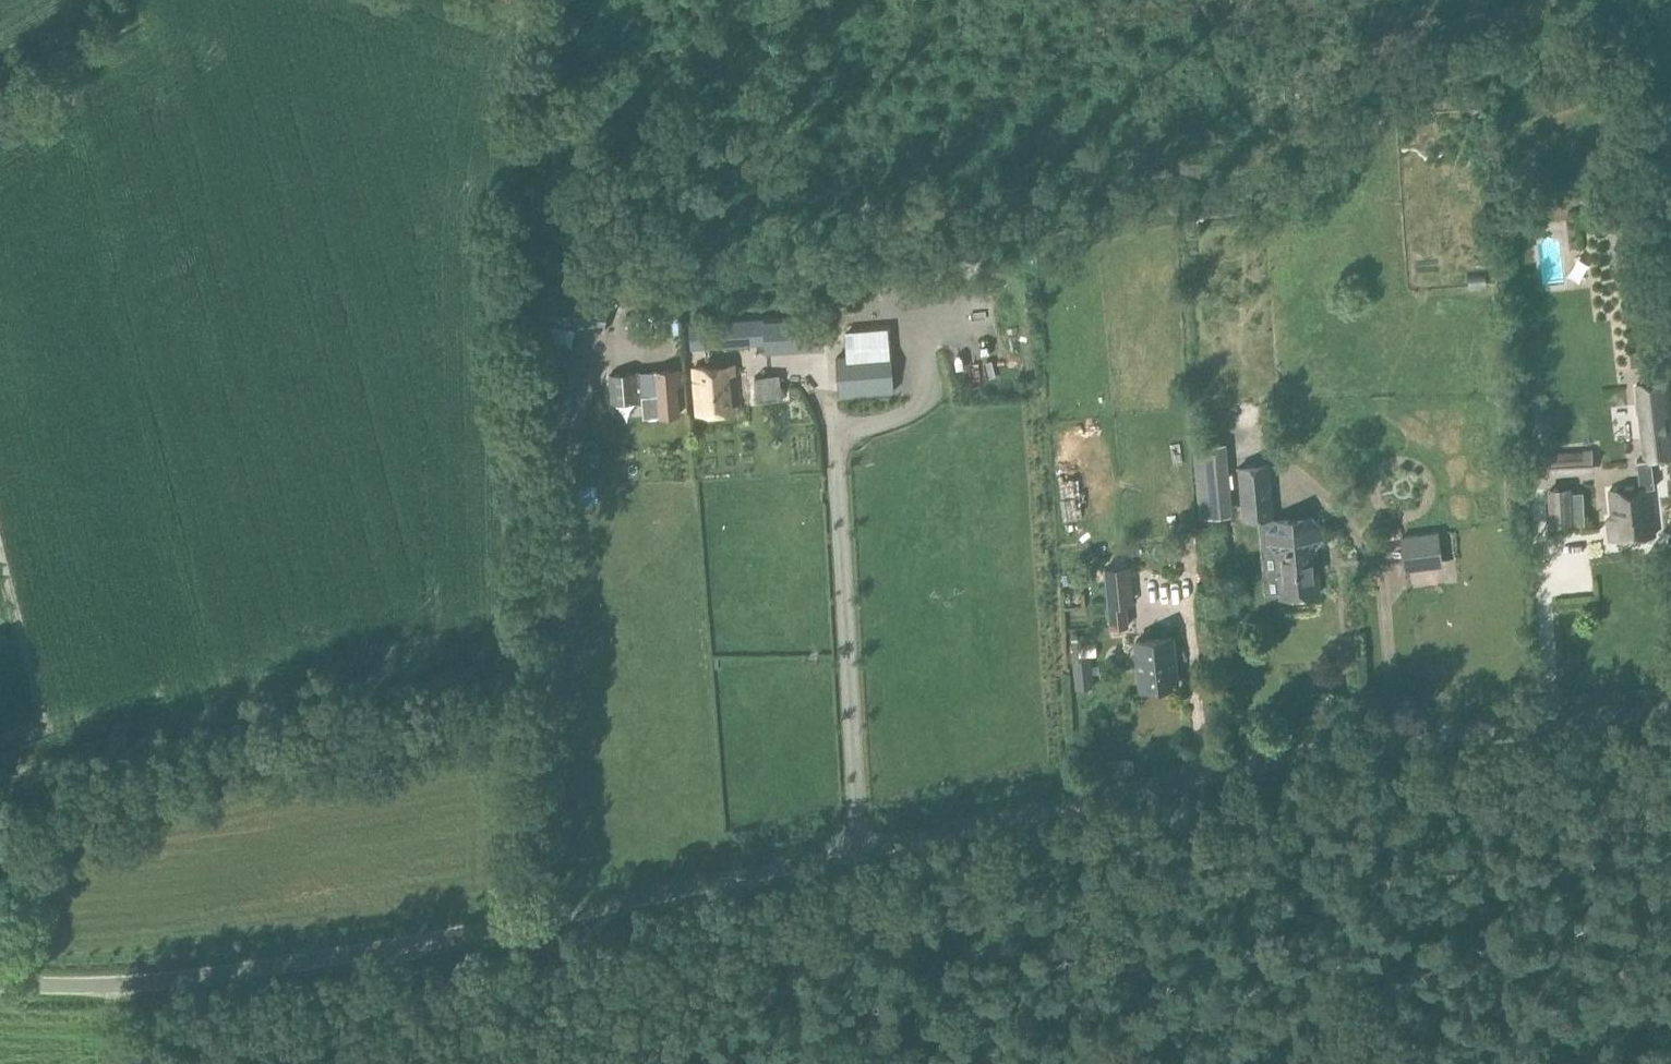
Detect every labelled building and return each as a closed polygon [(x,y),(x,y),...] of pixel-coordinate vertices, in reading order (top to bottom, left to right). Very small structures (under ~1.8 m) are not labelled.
[(556,342),(540,456),(560,459),(564,423),(567,424),(579,345),(573,344),(575,325),(605,329),(608,306),(544,297),(539,340),(556,342)] [(827,346),(826,312),(766,315),(693,317),(694,345),(767,342),(767,349),(827,346)] [(888,319),(841,320),(842,348),(889,347),(888,319)] [(839,393),(894,389),(893,353),(835,358),(839,393)] [(697,412),(737,409),(734,365),(694,368),(697,412)] [(679,414),(678,384),(682,383),(681,370),(610,374),(611,402),(639,401),(638,397),(643,396),(644,416),(679,414)] [(746,398),(782,396),(781,376),(744,378),(746,398)] [(1638,382),(1646,459),(1638,460),(1640,487),(1610,490),(1613,519),(1609,519),(1611,540),(1655,535),(1650,486),(1648,486),(1646,474),(1654,473),(1652,460),(1670,458),(1670,442),(1664,379),(1638,382)] [(1202,517),(1235,514),(1229,444),(1197,446),(1202,517)] [(1523,471),(1595,469),(1594,450),(1523,452),(1523,471)] [(1273,518),(1273,516),(1274,516),(1270,465),(1239,467),(1243,519),(1264,517),(1265,522),(1270,526),(1266,530),(1267,543),(1277,551),(1280,596),(1319,593),(1316,548),(1324,538),(1323,525),(1312,516),(1276,519),(1275,519),(1273,518)] [(1571,486),(1549,488),(1548,486),(1550,525),(1584,523),(1583,491),(1572,493),(1573,491),(1571,486)] [(1405,570),(1445,566),(1440,532),(1402,537),(1405,570)] [(1114,628),(1130,626),(1128,604),(1132,604),(1129,568),(1109,569),(1114,628)] [(1134,638),(1139,690),(1157,688),(1160,691),(1169,690),(1171,686),(1180,685),(1175,634),(1134,638)] [(1092,672),(1076,674),(1077,687),(1093,685),(1092,672)]
